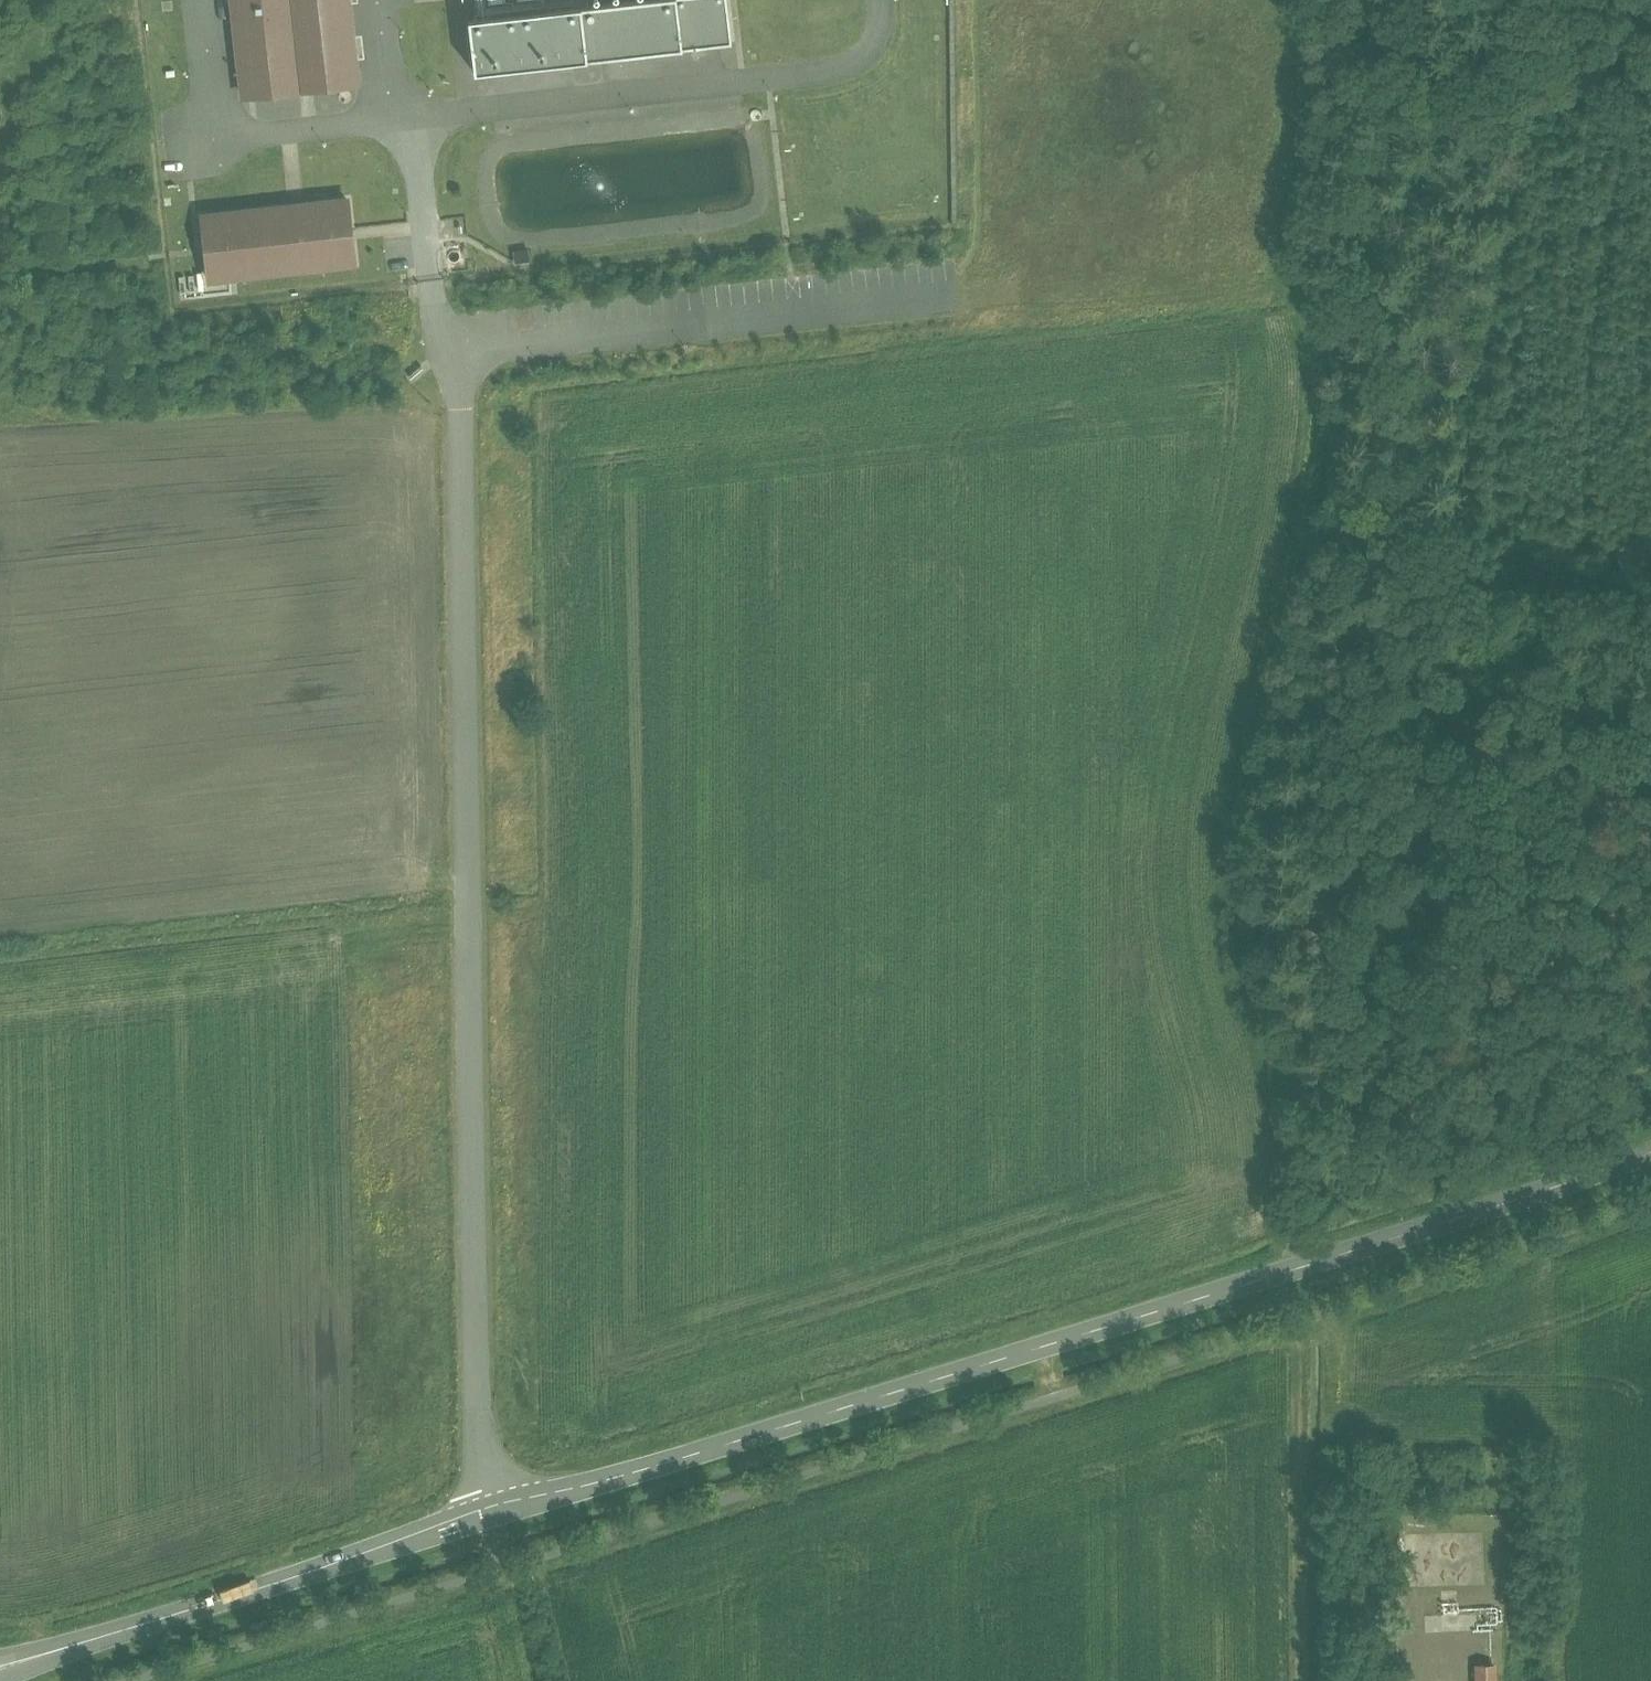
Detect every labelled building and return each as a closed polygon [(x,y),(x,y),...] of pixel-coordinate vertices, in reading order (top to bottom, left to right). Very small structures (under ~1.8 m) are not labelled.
[(292,0),(236,0),(247,96),(302,90),(292,0)] [(302,90),(358,84),(349,0),(292,0),(302,90)] [(584,9),(590,61),(685,49),(679,0),(658,0),(584,9)] [(685,49),(739,43),(734,0),(679,0),(685,49)] [(584,9),(474,22),(480,74),(590,61),(584,9)] [(353,201),(205,215),(212,277),(239,274),(359,262),(357,241),(356,234),(356,226),(353,201)] [(1469,1661),(1469,1680),(1494,1680),(1494,1661),(1469,1661)]
